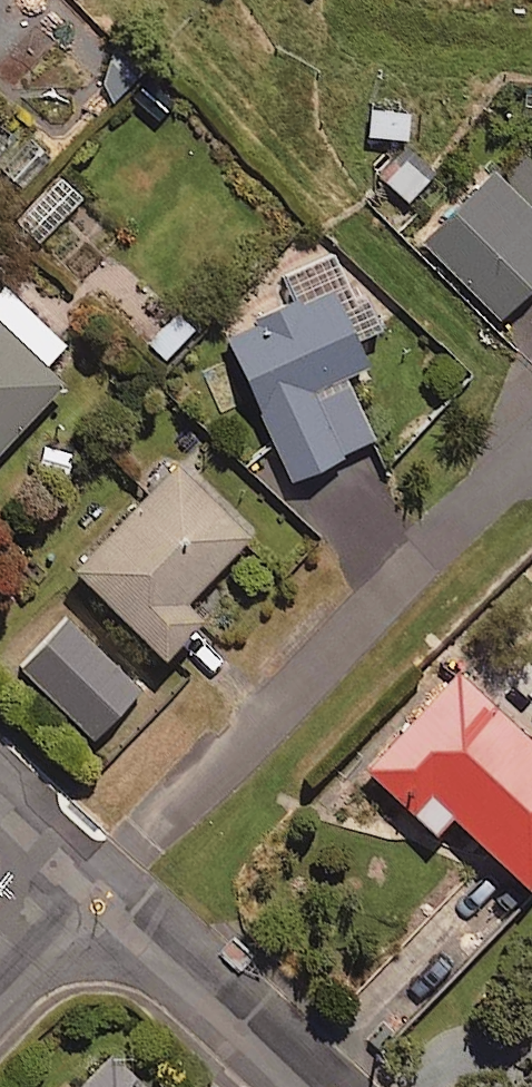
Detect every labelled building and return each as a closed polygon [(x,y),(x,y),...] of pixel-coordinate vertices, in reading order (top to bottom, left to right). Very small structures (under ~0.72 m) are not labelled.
[(101,88),(110,96),(142,63),(113,35),(81,69),(101,88)] [(81,69),(55,43),(13,88),(59,132),(101,88),(81,69)] [(174,88),(147,64),(121,94),(148,118),(174,88)] [(406,101),(362,98),(359,132),(404,135),(406,101)] [(51,156),(21,127),(0,148),(0,171),(19,189),(51,156)] [(487,165),(417,234),(493,310),(531,271),(531,211),(487,165)] [(77,190),(54,169),(11,217),(34,238),(77,190)] [(362,354),(326,276),(220,326),(286,468),(368,429),(338,365),(362,354)] [(0,279),(0,432),(55,374),(37,357),(58,335),(0,279)] [(73,443),(31,436),(25,472),(67,479),(73,443)] [(246,523),(176,454),(70,561),(156,647),(195,608),(178,591),(246,523)] [(138,684),(62,608),(12,659),(88,734),(138,684)] [(531,861),(531,728),(530,729),(455,657),(359,758),(426,822),(444,803),(519,874),(531,861)] [(106,1043),(64,1086),(66,1086),(151,1086),(106,1043)]
